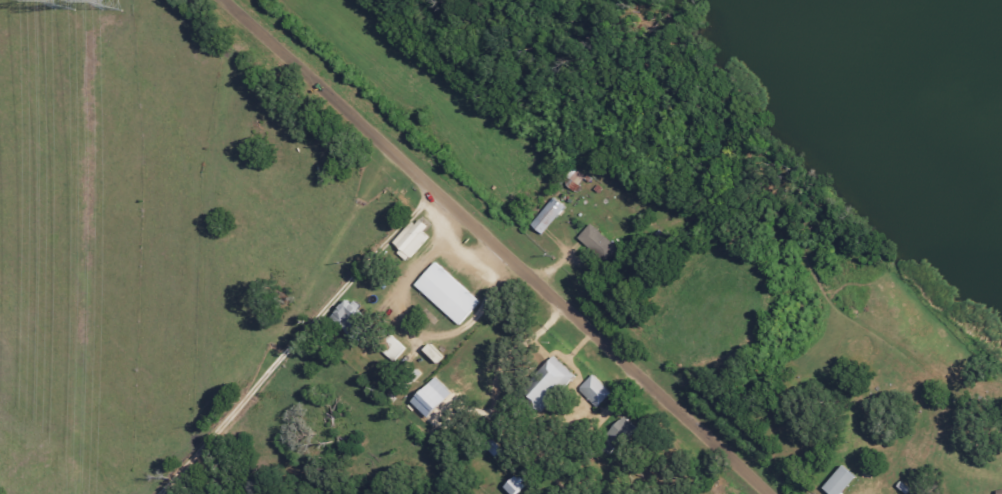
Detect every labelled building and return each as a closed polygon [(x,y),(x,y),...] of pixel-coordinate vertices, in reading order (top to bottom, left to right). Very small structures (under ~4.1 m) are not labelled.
[(564,178),(572,187),(579,180),(571,171),(564,178)] [(526,226),(537,236),(560,210),(549,200),(526,226)] [(417,233),(423,226),(412,217),(388,244),(405,259),(423,239),(417,233)] [(602,266),(615,253),(587,225),(574,239),(602,266)] [(454,326),(475,303),(430,262),(409,285),(454,326)] [(325,317),(345,336),(361,318),(341,300),(325,317)] [(401,349),(384,333),(371,346),(388,362),(401,349)] [(547,393),(577,363),(555,341),(525,370),(547,393)] [(607,394),(588,375),(574,390),(592,408),(607,394)] [(616,452),(634,430),(617,417),(599,440),(616,452)] [(852,479),(838,465),(817,487),(824,493),(837,493),(852,479)]
